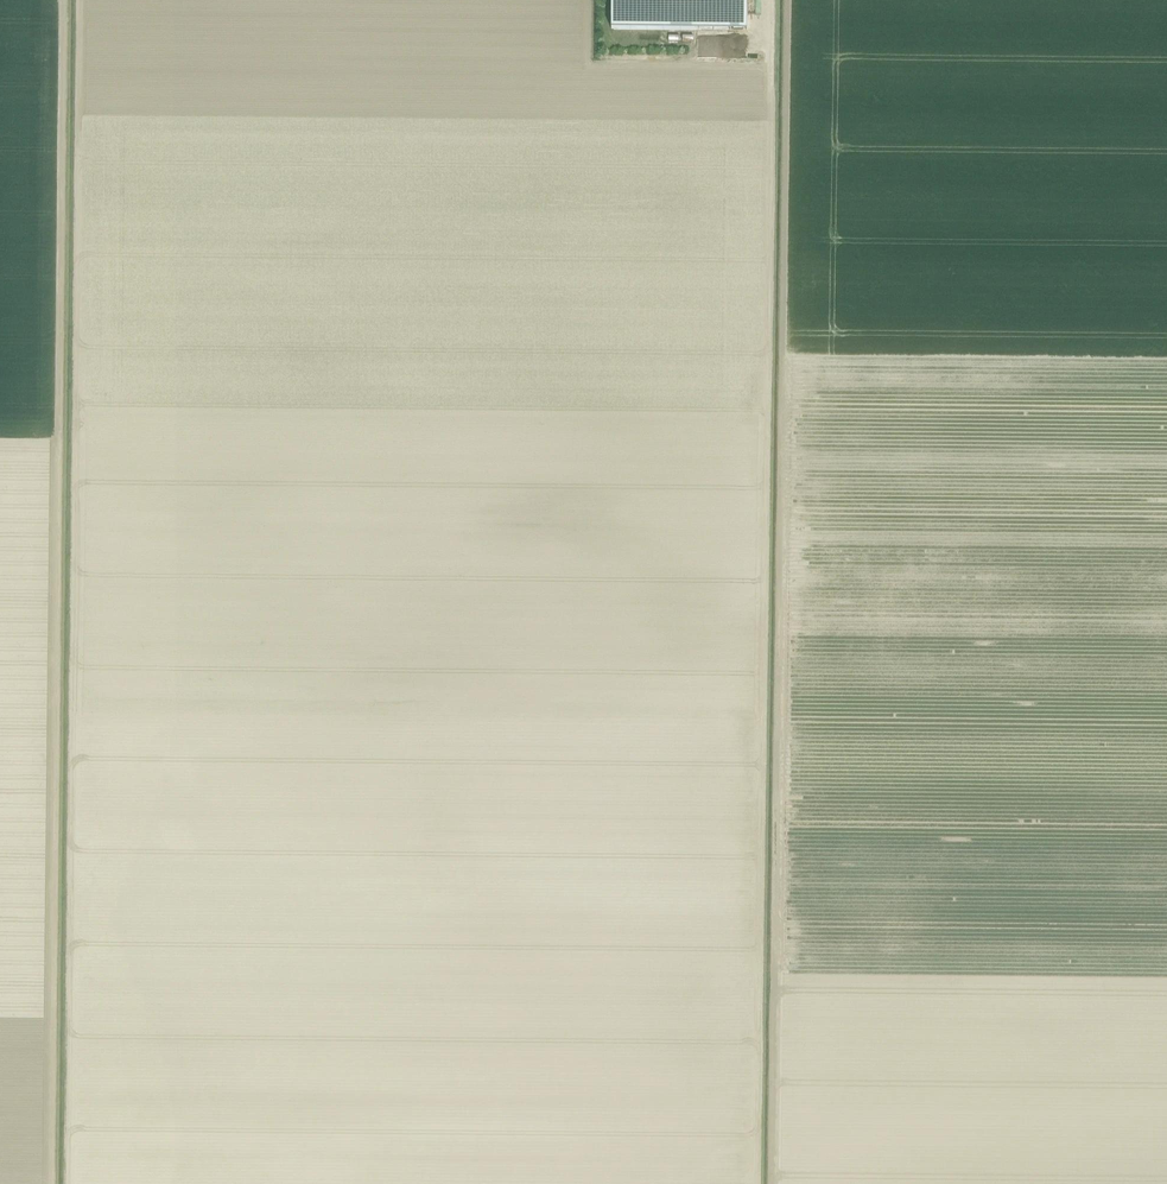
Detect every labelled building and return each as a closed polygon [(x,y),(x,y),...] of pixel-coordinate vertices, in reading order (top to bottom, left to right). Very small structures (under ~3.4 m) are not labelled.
[(698,0),(612,0),(612,31),(697,30),(698,30),(698,0)]
